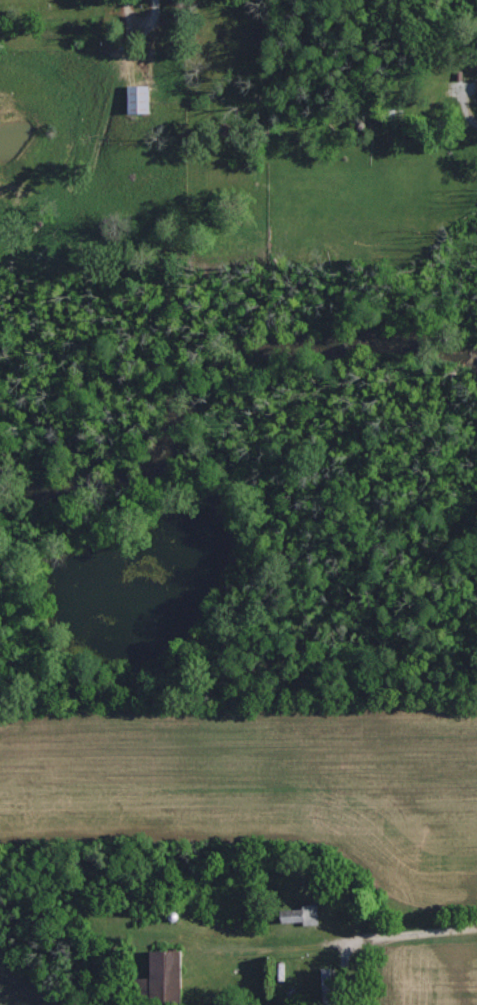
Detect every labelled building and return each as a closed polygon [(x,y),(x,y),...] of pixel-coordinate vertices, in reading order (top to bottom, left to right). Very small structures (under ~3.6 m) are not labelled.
[(154,113),(154,86),(132,86),(133,114),(154,113)] [(318,925),(317,904),(298,904),(299,909),(274,910),(274,921),(300,920),(300,925),(318,925)] [(187,949),(156,950),(157,977),(145,977),(146,998),(188,997),(187,949)]
